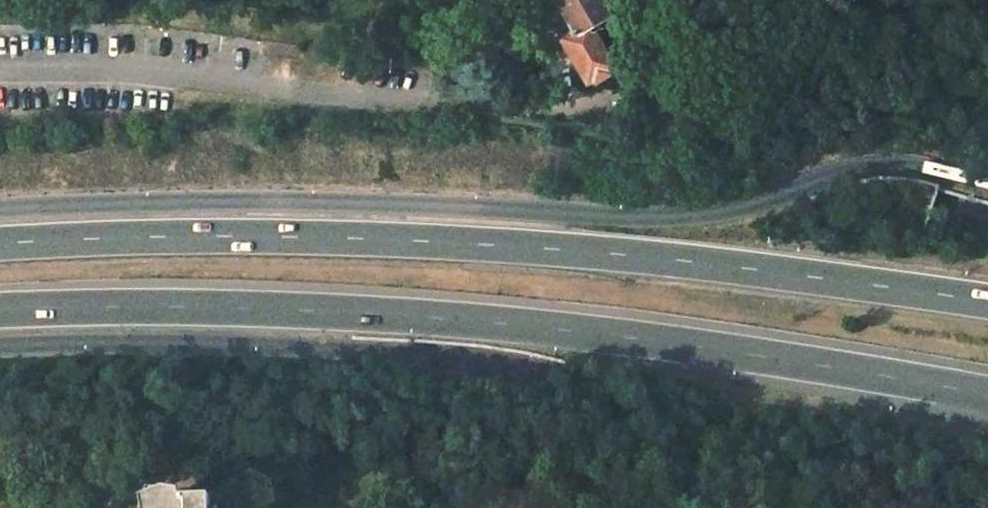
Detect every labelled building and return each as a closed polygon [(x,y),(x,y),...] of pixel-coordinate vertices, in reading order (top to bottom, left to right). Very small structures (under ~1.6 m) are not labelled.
[(576,34),(563,42),(589,86),(615,70),(595,35),(604,30),(601,26),(612,19),(601,0),(555,0),(576,34)] [(214,499),(154,501),(154,507),(214,507),(214,499)]
